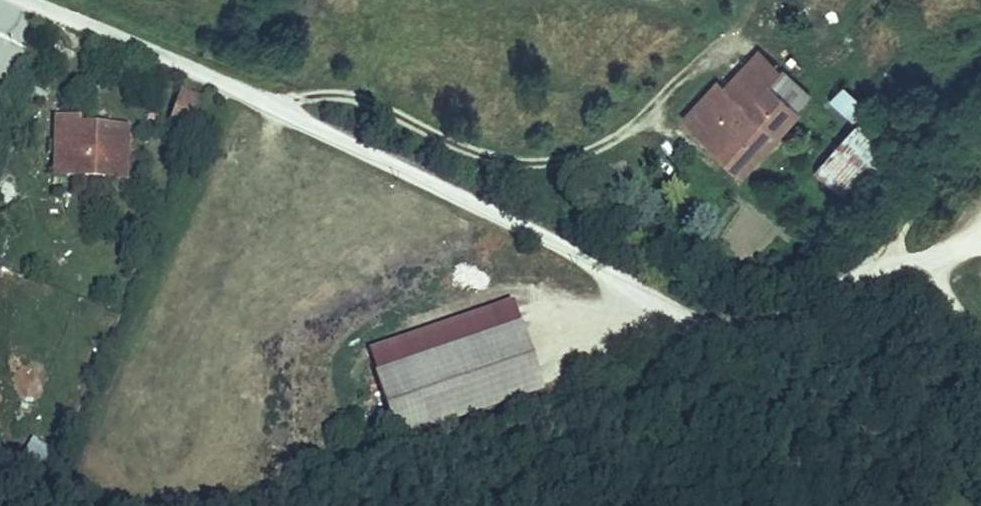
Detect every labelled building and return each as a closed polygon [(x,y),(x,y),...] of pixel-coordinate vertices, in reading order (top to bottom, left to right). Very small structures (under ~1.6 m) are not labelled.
[(796,101),(763,81),(775,66),(790,47),(766,27),(738,64),(725,80),(711,72),(678,118),(742,170),(779,125),(796,101)] [(763,81),(796,101),(806,90),(775,66),(763,81)] [(853,112),(813,163),(852,196),(894,144),(853,112)] [(55,117),(54,147),(67,147),(67,181),(129,181),(129,132),(80,132),(80,117),(55,117)] [(788,133),(779,125),(742,170),(751,179),(788,133)] [(67,147),(54,147),(54,181),(67,181),(67,147)] [(517,316),(375,366),(398,431),(540,380),(517,316)] [(37,438),(8,462),(23,481),(52,457),(37,438)]
